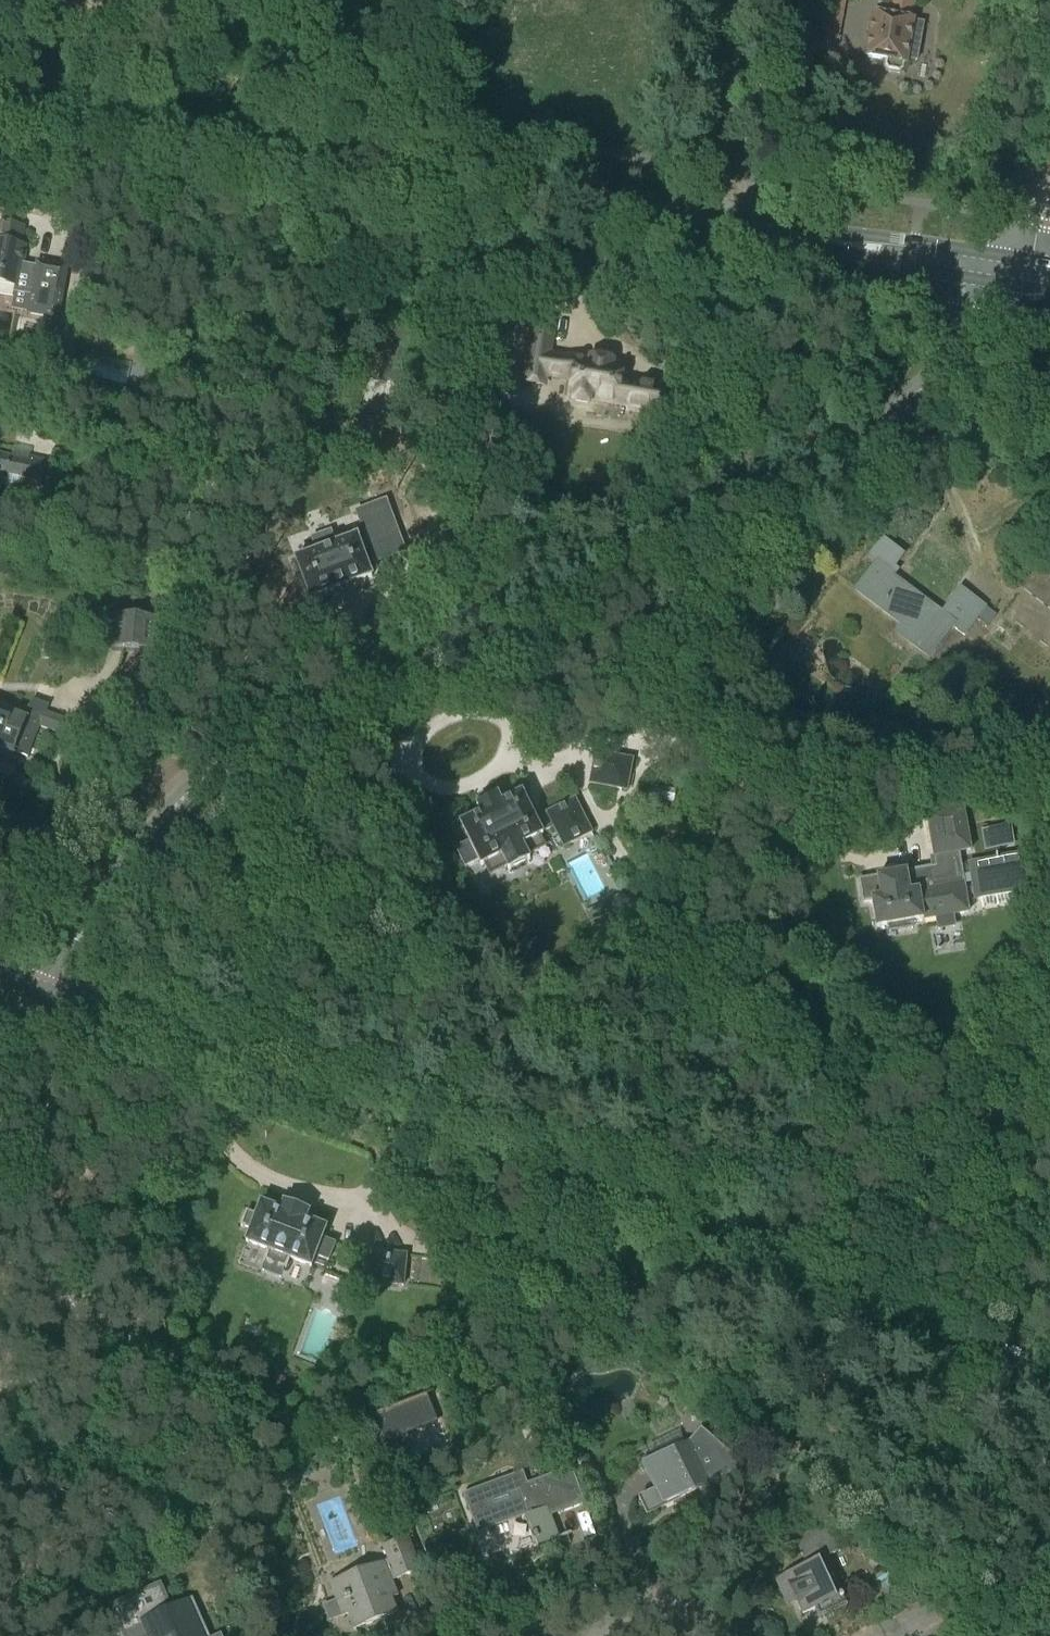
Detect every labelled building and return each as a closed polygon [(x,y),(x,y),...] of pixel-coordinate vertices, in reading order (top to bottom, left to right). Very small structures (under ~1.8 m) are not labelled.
[(866,56),(887,60),(886,66),(889,69),(898,71),(901,69),(902,63),(906,63),(906,62),(917,64),(924,25),(912,23),(913,20),(915,4),(890,0),(880,0),(877,14),(873,14),(866,56)] [(18,288),(17,294),(32,297),(29,315),(59,320),(67,270),(38,264),(37,268),(22,266),(25,248),(20,247),(24,229),(0,225),(0,226),(0,285),(18,288)] [(544,386),(546,379),(550,356),(554,329),(534,326),(525,383),(544,386)] [(123,381),(128,362),(92,352),(86,371),(123,381)] [(612,365),(613,362),(593,359),(592,362),(550,356),(546,379),(550,376),(574,380),(572,396),(574,397),(576,402),(589,404),(593,400),(631,405),(630,408),(663,413),(667,388),(622,381),(624,367),(612,365)] [(34,399),(40,380),(27,376),(21,395),(34,399)] [(7,475),(24,479),(23,484),(40,488),(46,460),(29,456),(28,462),(0,456),(0,473),(7,475)] [(297,559),(295,560),(296,562),(310,598),(309,598),(310,600),(312,599),(335,590),(347,586),(369,577),(369,578),(372,577),(371,575),(370,575),(366,563),(374,560),(375,563),(405,552),(386,501),(356,512),(366,539),(358,542),(357,539),(358,539),(357,537),(355,538),(336,545),(330,532),(312,539),(317,552),(297,559)] [(870,557),(877,563),(857,590),(903,625),(907,620),(919,630),(910,642),(929,656),(951,626),(964,636),(978,618),(988,626),(996,615),(962,589),(942,615),(892,577),(897,570),(893,567),(902,555),(883,540),(870,557)] [(1036,567),(1020,588),(1049,610),(1049,577),(1036,567)] [(114,614),(111,645),(153,648),(156,617),(114,614)] [(13,753),(14,752),(28,758),(34,742),(33,742),(39,725),(62,734),(67,720),(46,712),(49,705),(32,699),(24,720),(0,711),(0,748),(13,753)] [(633,759),(595,752),(590,783),(627,791),(633,759)] [(996,764),(995,772),(1005,774),(1007,766),(1006,766),(996,764)] [(1013,767),(1011,775),(1025,777),(1026,769),(1019,768),(1013,767)] [(469,842),(456,849),(465,866),(478,860),(481,866),(501,856),(508,870),(529,859),(522,845),(543,835),(542,833),(553,827),(563,847),(592,833),(575,799),(546,813),(547,815),(536,821),(522,794),(502,804),(498,796),(477,807),(481,814),(460,825),(469,842)] [(939,867),(862,880),(866,903),(876,901),(881,928),(891,926),(917,922),(940,917),(957,914),(971,912),(966,884),(973,883),(974,883),(975,888),(976,888),(978,897),(1028,889),(1032,888),(1031,879),(1032,879),(1027,854),(971,864),(973,875),(972,875),(965,877),(960,852),(972,850),(965,806),(928,813),(939,867)] [(1005,826),(983,830),(987,851),(1008,848),(1005,826)] [(597,919),(594,913),(589,911),(585,913),(590,922),(597,919)] [(307,1212),(306,1211),(305,1211),(287,1205),(287,1204),(285,1203),(284,1206),(285,1206),(283,1212),(262,1204),(263,1203),(260,1203),(260,1205),(256,1216),(247,1212),(248,1212),(246,1211),(245,1213),(246,1213),(241,1224),(240,1226),(242,1227),(242,1226),(251,1229),(246,1240),(245,1242),(247,1243),(248,1243),(268,1250),(264,1259),(263,1260),(265,1261),(283,1268),(285,1269),(286,1267),(285,1267),(289,1258),(309,1266),(309,1267),(311,1267),(312,1265),(311,1265),(315,1256),(326,1260),(326,1261),(328,1261),(329,1260),(328,1259),(334,1246),(335,1244),(333,1243),(333,1244),(321,1239),(325,1230),(326,1228),(324,1227),(304,1220),(306,1214),(307,1212)] [(371,1253),(368,1281),(367,1281),(367,1283),(369,1283),(401,1286),(403,1286),(403,1285),(402,1285),(405,1257),(406,1257),(406,1255),(404,1255),(404,1256),(372,1252),(370,1252),(370,1253),(371,1253)] [(428,1395),(434,1393),(434,1391),(370,1415),(387,1461),(403,1455),(412,1451),(406,1435),(403,1426),(434,1414),(427,1396),(428,1395)] [(647,1462),(660,1488),(638,1499),(646,1514),(744,1466),(700,1428),(689,1441),(647,1462)] [(651,1442),(656,1453),(689,1441),(685,1430),(651,1442)] [(571,1468),(537,1481),(528,1484),(523,1472),(464,1495),(479,1534),(492,1529),(491,1526),(521,1514),(526,1517),(538,1548),(560,1540),(551,1517),(585,1504),(571,1468)] [(819,1618),(847,1605),(825,1557),(844,1548),(831,1518),(793,1536),(806,1565),(785,1575),(803,1614),(815,1608),(819,1618)] [(355,1631),(397,1614),(387,1588),(393,1585),(392,1582),(420,1571),(408,1538),(383,1547),(389,1561),(330,1584),(342,1617),(348,1615),(355,1631)] [(437,1550),(440,1549),(438,1543),(426,1547),(430,1559),(439,1556),(437,1550)] [(173,1610),(161,1582),(110,1605),(124,1635),(205,1635),(191,1603),(173,1610)]
